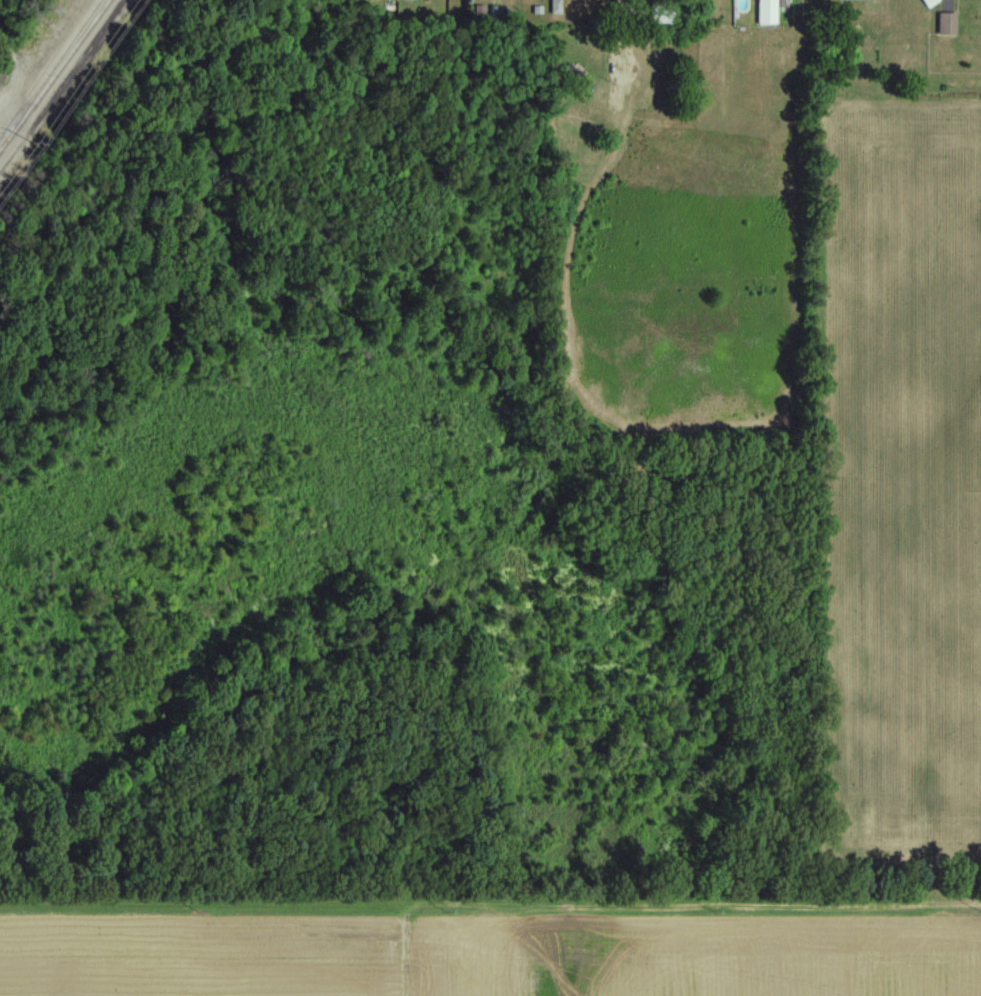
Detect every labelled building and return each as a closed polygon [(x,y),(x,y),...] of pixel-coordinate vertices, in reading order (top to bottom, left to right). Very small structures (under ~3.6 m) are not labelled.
[(758,25),(777,25),(777,0),(758,0),(758,25)] [(942,0),(922,0),(928,9),(942,0)] [(674,6),(651,6),(651,24),(674,24),(674,6)] [(939,35),(958,35),(958,13),(939,13),(939,35)]
